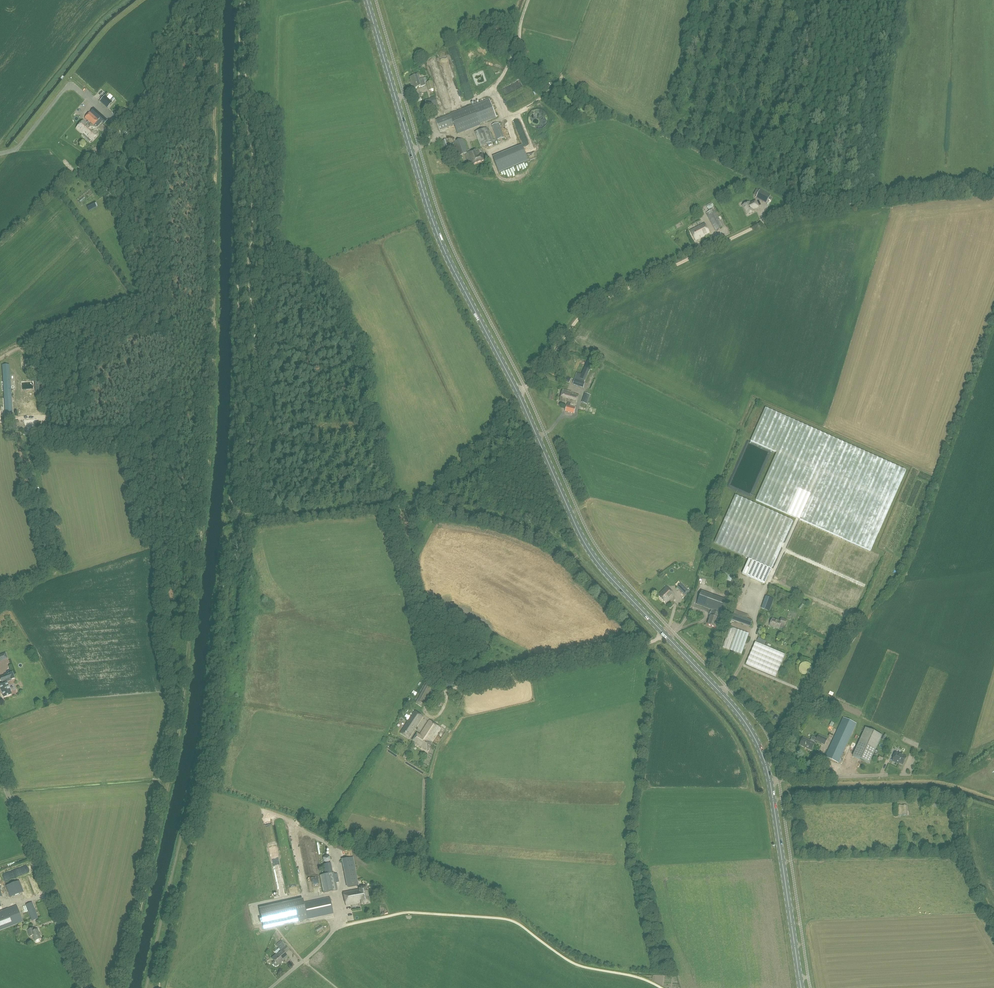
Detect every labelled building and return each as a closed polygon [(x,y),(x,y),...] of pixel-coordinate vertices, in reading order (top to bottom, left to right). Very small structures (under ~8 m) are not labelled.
[(491,58),(497,65),(500,62),(494,55),(491,58)] [(414,89),(425,85),(424,80),(420,81),(418,75),(410,77),(414,89)] [(428,91),(434,89),(432,81),(426,83),(428,91)] [(520,81),(512,84),(515,91),(523,87),(520,81)] [(112,102),(105,96),(100,101),(108,108),(112,102)] [(438,106),(435,97),(431,98),(432,100),(425,102),(427,109),(438,106)] [(484,122),(496,118),(489,100),(436,120),(440,130),(454,124),(457,132),(484,122)] [(94,107),(90,112),(99,120),(103,115),(94,107)] [(534,128),(537,129),(540,129),(543,127),(546,126),(547,123),(548,120),(548,117),(548,115),(546,112),(543,109),(540,108),(537,108),(533,109),(531,111),(529,114),(528,117),(528,121),(529,124),(531,126),(534,128)] [(94,125),(99,120),(90,112),(85,117),(89,121),(87,123),(84,120),(76,128),(83,134),(92,124),(94,125)] [(108,120),(103,115),(99,120),(104,125),(108,120)] [(497,140),(504,138),(498,123),(491,126),(497,140)] [(93,130),(95,128),(92,124),(83,134),(88,139),(89,138),(92,141),(98,135),(93,130)] [(486,128),(476,132),(482,146),(491,142),(486,128)] [(463,138),(454,142),(459,155),(465,153),(469,165),(484,159),(482,154),(480,155),(478,151),(477,148),(470,151),(469,149),(467,150),(463,138)] [(447,139),(442,141),(448,158),(454,155),(447,139)] [(522,146),(493,158),(498,172),(528,160),(522,146)] [(770,196),(761,190),(756,199),(766,204),(770,196)] [(743,206),(747,215),(754,212),(752,209),(758,207),(755,200),(749,203),(749,202),(743,206)] [(713,209),(706,213),(716,231),(723,227),(713,209)] [(705,223),(690,230),(695,241),(702,238),(701,237),(709,233),(705,223)] [(2,365),(4,398),(11,397),(9,365),(2,365)] [(585,383),(584,383),(584,381),(585,381),(590,370),(584,368),(580,377),(576,375),(574,380),(573,384),(583,388),(585,383)] [(571,392),(562,389),(559,401),(564,402),(565,401),(567,402),(565,411),(574,413),(575,407),(569,406),(570,403),(576,404),(579,395),(571,393),(571,392)] [(590,395),(584,393),(581,402),(585,403),(586,401),(587,402),(590,395)] [(13,418),(12,405),(5,406),(6,418),(13,418)] [(905,470),(871,455),(765,408),(751,441),(777,453),(756,500),(800,520),(773,578),(817,597),(853,613),(879,555),(869,550),(905,470)] [(764,584),(793,520),(735,495),(714,543),(749,558),(742,574),(764,584)] [(736,570),(738,566),(726,560),(724,564),(736,570)] [(733,575),(718,569),(715,576),(731,582),(733,575)] [(688,591),(681,583),(676,586),(684,594),(688,591)] [(666,586),(658,595),(666,603),(675,595),(666,586)] [(697,604),(711,609),(708,618),(709,618),(709,617),(710,617),(707,624),(715,627),(724,601),(701,593),(697,604)] [(766,597),(762,608),(768,610),(772,599),(766,597)] [(848,612),(838,607),(835,613),(845,618),(848,612)] [(752,620),(747,618),(748,615),(735,610),(731,619),(739,622),(750,626),(752,620)] [(781,618),(780,621),(772,619),(769,626),(779,629),(779,628),(784,630),(787,620),(781,618)] [(729,650),(741,654),(749,633),(737,629),(735,633),(729,650)] [(781,668),(786,654),(757,643),(748,665),(777,677),(781,668)] [(812,671),(812,669),(812,667),(812,666),(811,664),(810,663),(808,662),(806,662),(805,662),(803,662),(802,662),(801,663),(799,665),(799,666),(799,667),(798,669),(799,671),(799,672),(800,673),(802,675),(803,675),(804,676),(805,676),(806,676),(808,675),(810,674),(811,672),(812,671)] [(7,682),(6,682),(5,679),(10,677),(11,679),(14,678),(12,672),(9,673),(9,674),(0,677),(0,678),(0,679),(1,681),(2,681),(3,683),(0,684),(0,687),(1,689),(0,689),(1,689),(0,690),(1,690),(2,692),(1,692),(2,692),(2,693),(3,696),(3,697),(11,694),(10,691),(11,691),(9,685),(8,685),(7,682)] [(422,706),(426,697),(421,694),(416,703),(422,706)] [(441,701),(434,697),(431,702),(438,706),(441,701)] [(410,736),(411,734),(423,716),(414,711),(400,733),(409,738),(410,736)] [(838,763),(856,723),(843,717),(825,757),(838,763)] [(420,735),(417,733),(415,736),(414,738),(412,740),(427,750),(432,743),(431,742),(441,728),(429,720),(420,735)] [(852,756),(868,764),(881,736),(865,728),(852,756)] [(818,735),(817,739),(816,741),(818,742),(824,745),(827,739),(818,735)] [(811,750),(814,743),(817,744),(818,742),(816,741),(817,739),(812,736),(810,741),(803,737),(799,745),(811,750)] [(896,763),(902,765),(905,758),(895,753),(891,762),(896,764),(896,763)] [(305,837),(306,845),(313,843),(312,836),(305,837)] [(353,857),(342,859),(347,887),(358,885),(353,857)] [(333,872),(332,873),(331,863),(323,864),(325,874),(320,875),(324,893),(337,890),(333,872)] [(6,875),(7,880),(28,873),(26,869),(6,875)] [(6,886),(10,897),(23,892),(19,881),(6,886)] [(369,902),(366,887),(356,888),(357,889),(343,892),(346,906),(361,903),(361,904),(369,902)] [(333,913),(330,897),(303,903),(302,899),(259,908),(263,928),(333,913)] [(38,918),(32,902),(26,905),(32,921),(38,918)] [(23,921),(17,905),(0,912),(0,930),(23,921)] [(34,941),(35,941),(36,942),(39,941),(39,939),(41,939),(38,929),(34,930),(33,928),(27,930),(29,936),(32,935),(34,941)] [(282,941),(276,946),(280,951),(271,958),(274,962),(273,962),(273,964),(275,966),(277,966),(278,965),(278,964),(282,960),(283,961),(288,957),(285,953),(289,950),(282,941)]
